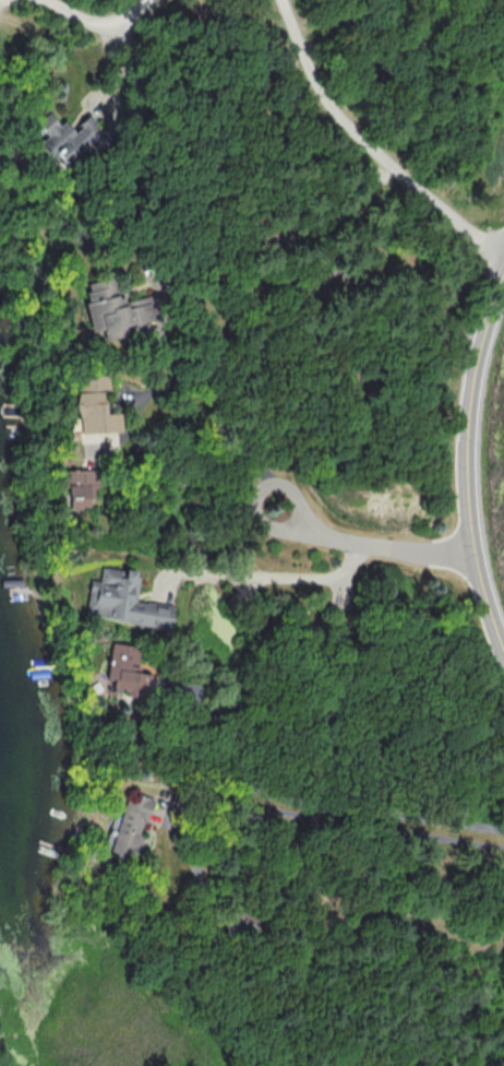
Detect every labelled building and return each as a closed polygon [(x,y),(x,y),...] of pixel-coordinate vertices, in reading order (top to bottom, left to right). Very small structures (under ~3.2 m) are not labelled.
[(60,166),(91,141),(97,149),(110,138),(90,115),(72,130),(64,120),(58,125),(47,112),(35,123),(46,135),(39,141),(60,166)] [(90,331),(99,329),(101,337),(152,326),(146,297),(119,303),(114,276),(79,283),(90,331)] [(118,431),(117,413),(103,413),(102,395),(108,395),(107,375),(72,376),(74,433),(118,431)] [(64,509),(96,508),(95,469),(63,470),(64,509)] [(174,605),(136,600),(139,572),(100,567),(99,581),(88,580),(84,616),(171,627),(174,605)] [(105,678),(114,679),(112,693),(145,697),(148,674),(136,672),(140,647),(110,643),(105,678)] [(115,811),(103,852),(133,861),(152,798),(129,791),(123,812),(115,811)]
